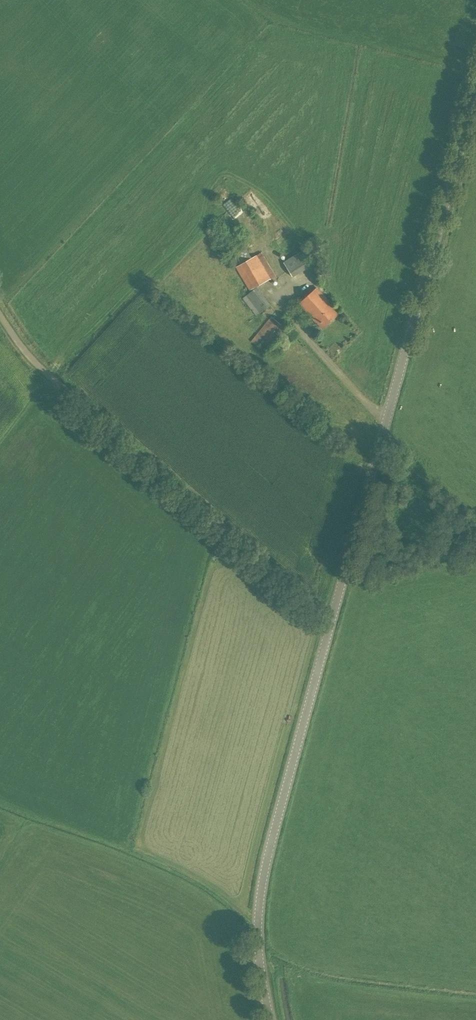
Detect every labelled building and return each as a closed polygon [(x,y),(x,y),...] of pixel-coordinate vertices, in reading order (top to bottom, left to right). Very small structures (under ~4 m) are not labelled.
[(259,213),(268,208),(260,193),(252,197),(259,213)] [(252,258),(246,246),(227,257),(233,269),(236,268),(250,291),(271,279),(271,280),(277,277),(262,252),(252,258)] [(293,278),(313,264),(304,249),(283,262),(293,278)] [(256,316),(271,305),(257,287),(243,298),(256,316)] [(323,329),(340,314),(316,287),(299,303),(323,329)] [(264,352),(285,327),(271,316),(251,341),(264,352)] [(293,339),(300,333),(293,326),(286,331),(293,339)]
